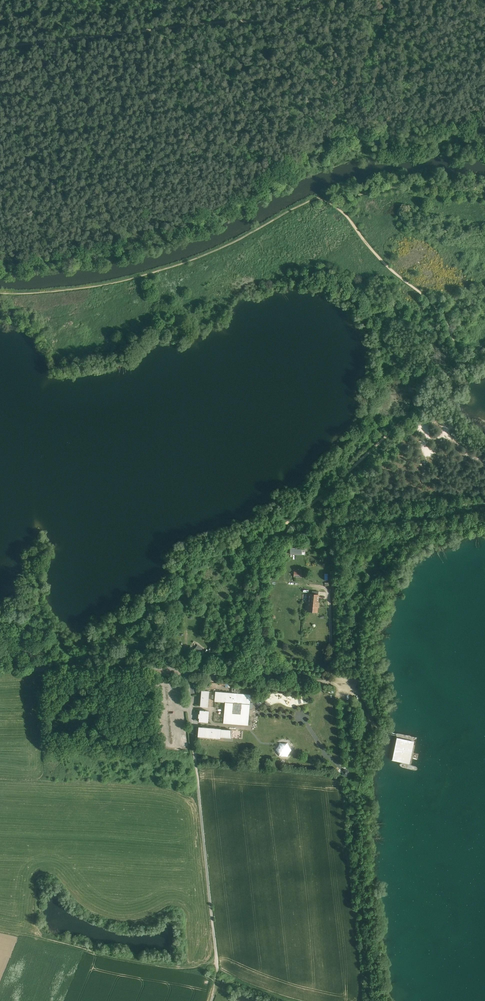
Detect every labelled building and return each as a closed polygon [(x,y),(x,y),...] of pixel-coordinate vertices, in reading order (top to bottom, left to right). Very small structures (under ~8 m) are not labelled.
[(312,594),(309,594),(308,611),(317,612),(318,595),(312,594)] [(209,691),(202,690),(201,706),(208,707),(209,691)] [(234,693),(215,691),(215,701),(225,702),(223,723),(248,725),(251,694),(239,693),(234,693)] [(298,704),(306,702),(304,695),(297,697),(298,704)] [(209,711),(200,710),(200,714),(199,714),(199,717),(200,717),(199,721),(208,722),(209,711)] [(221,729),(199,727),(198,736),(220,738),(220,737),(231,738),(232,730),(221,729)]
